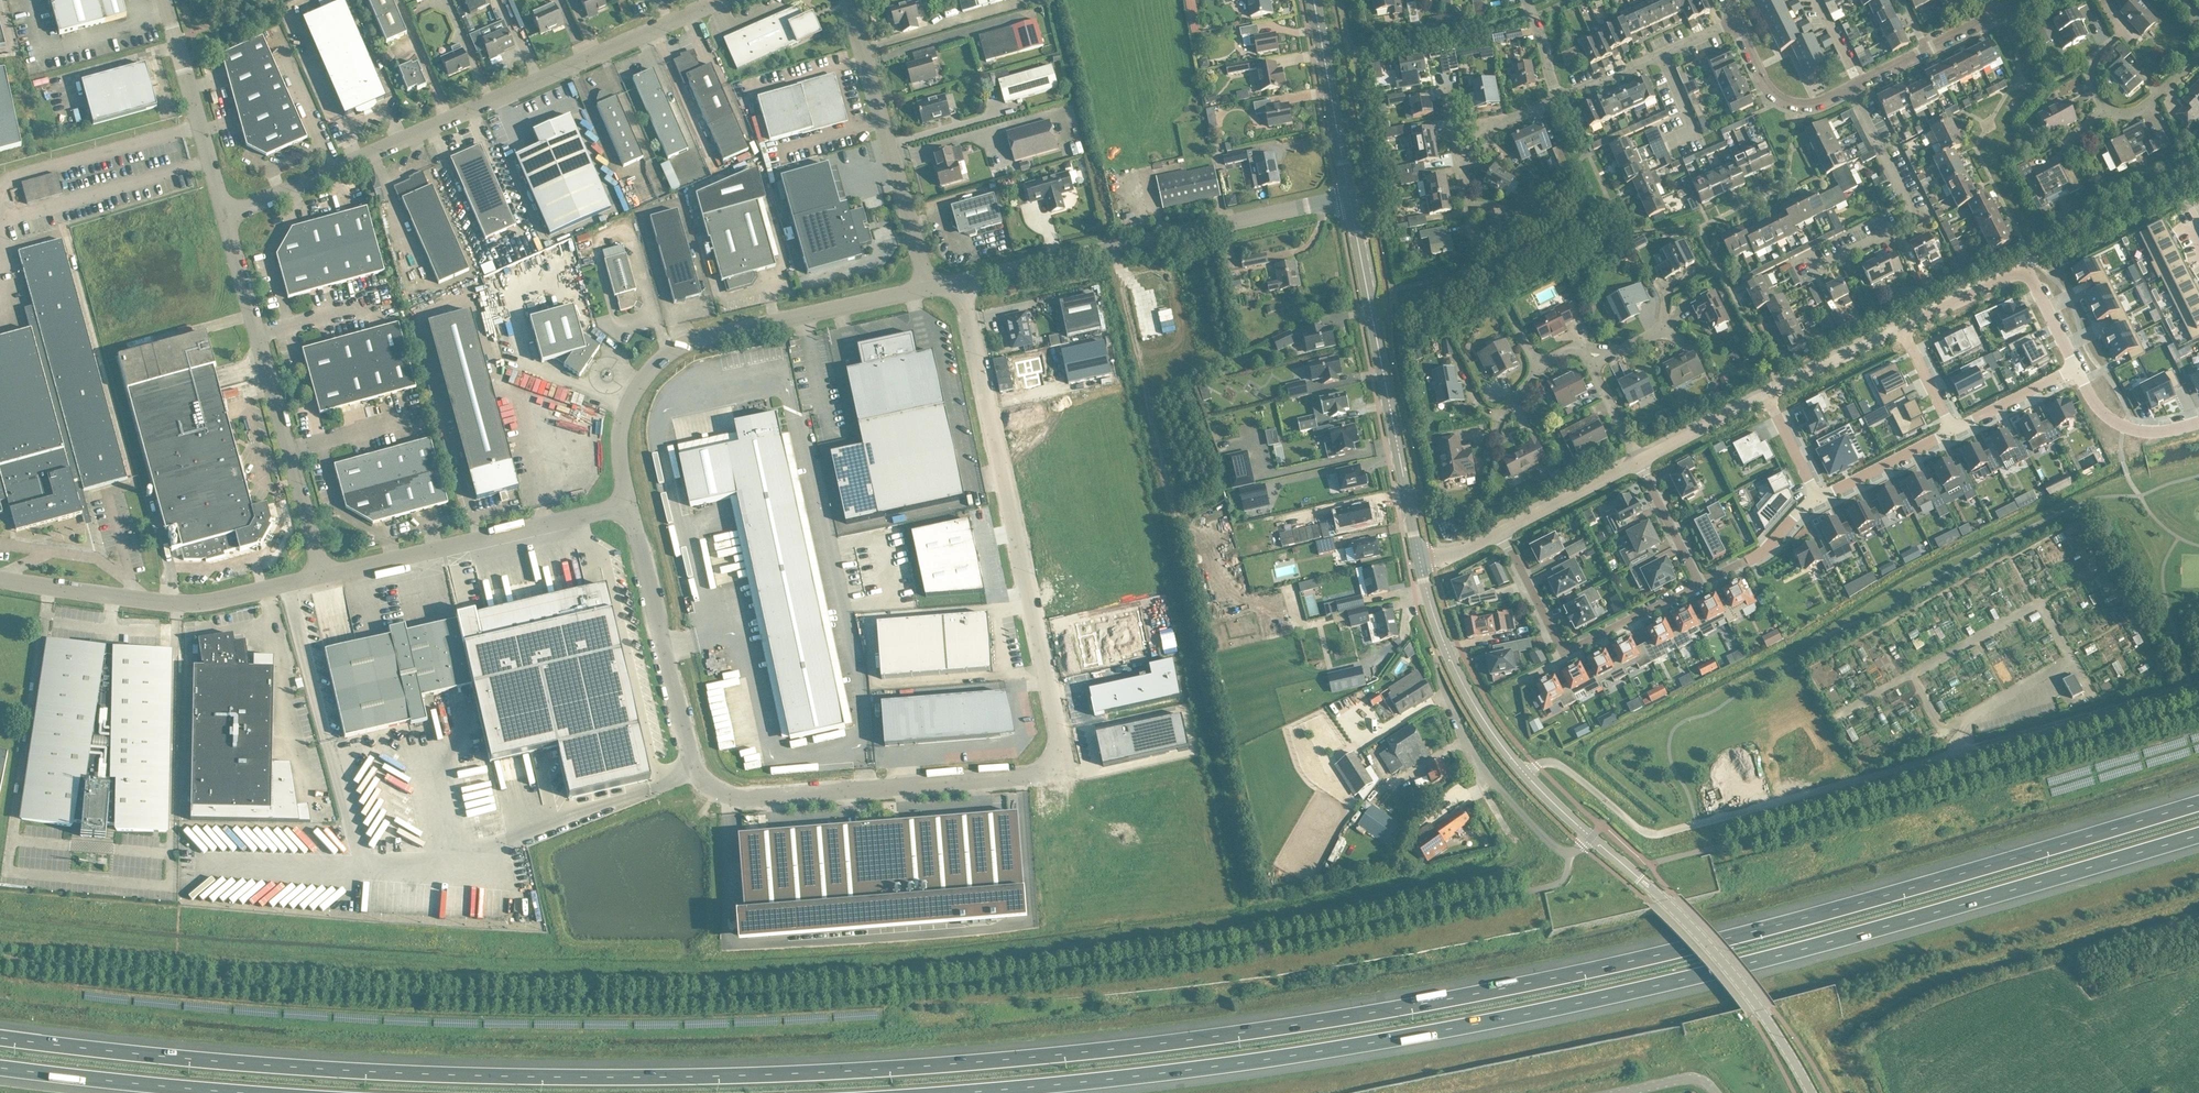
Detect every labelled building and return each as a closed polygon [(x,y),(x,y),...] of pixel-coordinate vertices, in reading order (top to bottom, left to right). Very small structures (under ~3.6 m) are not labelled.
[(59,35),(126,16),(122,0),(50,0),(59,35)] [(386,44),(407,35),(392,0),(367,0),(386,44)] [(466,4),(470,14),(490,5),(488,0),(464,0),(466,4)] [(603,0),(581,0),(587,15),(606,7),(603,0)] [(963,12),(1005,0),(959,0),(963,12)] [(1195,21),(1205,20),(1203,0),(1194,0),(1195,21)] [(1251,17),(1272,13),(1270,3),(1268,4),(1267,0),(1248,0),(1251,17)] [(1393,15),(1402,13),(1400,0),(1374,0),(1376,11),(1392,8),(1393,15)] [(1485,18),(1482,0),(1473,0),(1476,19),(1485,18)] [(1653,1),(1654,1),(1653,0),(1646,0),(1641,2),(1643,6),(1652,26),(1651,27),(1654,33),(1660,30),(1657,24),(1662,22),(1653,1)] [(1666,0),(1653,0),(1654,1),(1653,1),(1662,22),(1665,28),(1671,25),(1668,19),(1673,17),(1666,0)] [(1679,2),(1680,2),(1679,0),(1666,0),(1673,17),(1676,23),(1682,20),(1679,14),(1684,12),(1679,2)] [(1692,0),(1683,0),(1680,2),(1679,2),(1684,12),(1692,29),(1697,27),(1694,19),(1699,17),(1692,0)] [(1705,0),(1692,0),(1699,17),(1702,25),(1708,22),(1705,15),(1710,12),(1705,0)] [(1780,0),(1756,0),(1755,1),(1760,10),(1780,1),(1780,0)] [(1789,4),(1791,9),(1800,4),(1798,0),(1789,4)] [(1868,4),(1869,5),(1874,17),(1891,9),(1886,0),(1877,0),(1868,4)] [(1926,0),(1910,0),(1915,10),(1927,3),(1926,0)] [(2157,22),(2139,3),(2141,1),(2140,0),(2115,0),(2124,10),(2121,13),(2142,36),(2157,22)] [(1785,11),(1780,1),(1760,10),(1765,21),(1785,11)] [(1826,5),(1828,10),(1836,6),(1833,1),(1826,5)] [(344,2),(303,19),(345,116),(355,111),(356,113),(358,113),(361,113),(363,113),(370,110),(372,108),(374,106),(376,104),(375,103),(386,98),(344,2)] [(1652,26),(1643,6),(1641,2),(1630,7),(1632,11),(1641,31),(1640,31),(1643,37),(1649,35),(1646,29),(1651,27),(1652,26)] [(903,32),(918,28),(916,19),(919,18),(914,3),(891,9),(892,14),(891,14),(890,16),(892,19),(893,20),(894,20),(896,25),(901,23),(903,32)] [(1410,16),(1411,24),(1420,22),(1416,3),(1407,4),(1410,16)] [(1802,9),(1800,4),(1791,9),(1794,13),(1802,9)] [(554,5),(544,9),(545,12),(533,17),(536,23),(535,23),(536,25),(541,34),(552,29),(553,30),(563,26),(554,5)] [(1839,11),(1836,6),(1828,10),(1831,15),(1839,11)] [(796,7),(723,39),(737,70),(819,34),(811,15),(802,19),(796,7)] [(1641,31),(1632,11),(1630,7),(1619,12),(1620,16),(1621,16),(1632,41),(1633,44),(1639,41),(1635,34),(1640,31),(1641,31)] [(1445,10),(1447,25),(1454,23),(1451,8),(1445,10)] [(1897,21),(1891,9),(1874,17),(1880,28),(1897,21)] [(2076,9),(2065,15),(2064,14),(2059,17),(2059,18),(2054,21),(2059,32),(2061,31),(2064,37),(2059,40),(2063,49),(2073,44),(2073,45),(2079,42),(2078,41),(2086,37),(2082,28),(2080,29),(2077,23),(2082,21),(2076,9)] [(1790,21),(1785,11),(1765,21),(1770,31),(1790,21)] [(1632,41),(1621,16),(1620,16),(1621,17),(1616,19),(1618,23),(1612,25),(1612,26),(1621,46),(1624,54),(1630,51),(1627,43),(1632,41)] [(1796,31),(1790,21),(1770,31),(1775,41),(1796,31)] [(1800,25),(1802,29),(1810,25),(1808,21),(1800,25)] [(1902,32),(1897,21),(1880,28),(1886,40),(1902,32)] [(513,46),(506,29),(503,22),(490,27),(494,35),(482,40),(490,58),(499,54),(498,53),(513,46)] [(1621,46),(1612,26),(1612,25),(1611,22),(1606,24),(1607,28),(1601,31),(1602,32),(1613,56),(1612,56),(1613,58),(1619,56),(1616,48),(1621,46)] [(1842,26),(1845,31),(1853,27),(1850,22),(1842,26)] [(2041,24),(2031,30),(2036,40),(2046,34),(2041,24)] [(1812,29),(1810,25),(1802,29),(1804,33),(1812,29)] [(1256,46),(1258,54),(1278,50),(1276,34),(1258,37),(1258,34),(1259,33),(1257,26),(1240,29),(1241,37),(1249,35),(1251,47),(1256,46)] [(1013,27),(979,36),(981,42),(979,46),(983,48),(986,62),(1020,53),(1013,27)] [(1855,33),(1853,27),(1845,31),(1848,37),(1855,33)] [(1520,30),(1506,33),(1494,35),(1495,43),(1508,40),(1522,38),(1520,30)] [(1792,46),(1801,42),(1796,31),(1775,41),(1781,52),(1792,47),(1792,46)] [(1613,56),(1602,32),(1596,34),(1598,38),(1593,40),(1602,61),(1601,61),(1605,68),(1611,66),(1607,58),(1612,56),(1613,56)] [(1909,45),(1902,32),(1886,40),(1892,53),(1909,45)] [(1602,61),(1593,40),(1591,36),(1586,39),(1588,43),(1582,45),(1594,73),(1600,70),(1596,63),(1601,61),(1602,61)] [(1812,36),(1801,42),(1792,46),(1792,47),(1796,54),(1795,54),(1797,57),(1817,47),(1812,36)] [(1821,40),(1823,44),(1831,40),(1829,36),(1821,40)] [(266,157),(307,138),(262,37),(221,55),(246,146),(266,157)] [(1981,47),(1974,50),(1983,70),(1996,64),(1994,61),(2000,58),(1992,42),(1986,45),(1983,39),(1978,42),(1981,47)] [(1833,44),(1831,40),(1823,44),(1825,48),(1833,44)] [(1935,46),(1937,50),(1948,46),(1946,41),(1935,46)] [(470,67),(462,50),(459,44),(451,48),(453,54),(441,59),(448,76),(470,67)] [(1862,46),(1854,50),(1857,55),(1864,51),(1862,46)] [(1577,47),(1561,54),(1566,66),(1582,59),(1577,47)] [(1822,57),(1817,47),(1797,57),(1798,60),(1799,59),(1802,67),(1822,57)] [(937,58),(934,48),(917,53),(918,59),(917,63),(907,66),(912,83),(936,76),(931,60),(937,58)] [(1983,70),(1974,50),(1967,54),(1964,49),(1960,51),(1972,75),(1983,70)] [(1455,50),(1447,51),(1449,64),(1451,72),(1459,70),(1455,50)] [(1449,64),(1447,51),(1439,53),(1441,66),(1449,64)] [(1728,51),(1718,56),(1716,51),(1706,56),(1713,72),(1733,63),(1728,51)] [(1867,57),(1864,51),(1857,55),(1860,61),(1867,57)] [(1972,75),(1960,51),(1954,54),(1957,59),(1950,62),(1960,81),(1972,75)] [(700,69),(696,59),(693,52),(673,61),(683,85),(688,83),(708,127),(723,160),(723,161),(748,150),(711,65),(700,69)] [(1831,60),(1833,65),(1841,61),(1839,56),(1831,60)] [(1426,73),(1423,57),(1400,61),(1403,79),(1397,81),(1398,88),(1419,84),(1417,84),(1416,74),(1425,72),(1425,73),(1426,73)] [(1827,68),(1822,57),(1802,67),(1806,74),(1805,74),(1808,80),(1814,77),(1813,75),(1827,68)] [(2121,58),(2107,71),(2128,95),(2143,82),(2121,58)] [(1960,81),(1950,62),(1943,66),(1940,61),(1936,63),(1948,87),(1960,81)] [(1251,71),(1249,62),(1228,66),(1229,75),(1251,71)] [(411,64),(398,69),(403,80),(402,80),(407,92),(416,88),(417,90),(426,86),(421,74),(421,73),(420,70),(421,70),(419,66),(419,67),(417,63),(412,66),(411,64)] [(1738,73),(1733,63),(1713,72),(1718,83),(1738,73)] [(1948,87),(1936,63),(1930,66),(1933,71),(1926,74),(1928,80),(1929,80),(1936,94),(1948,87)] [(145,64),(81,82),(93,124),(157,107),(145,64)] [(1275,64),(1258,67),(1260,82),(1261,82),(1262,90),(1261,90),(1261,91),(1280,88),(1280,86),(1285,85),(1282,70),(1277,71),(1275,64)] [(1518,77),(1512,78),(1515,90),(1535,86),(1531,64),(1516,67),(1518,77)] [(1052,66),(999,81),(1005,103),(1059,88),(1052,66)] [(1676,69),(1683,86),(1692,82),(1689,83),(1682,67),(1676,69)] [(0,70),(0,151),(21,146),(5,69),(0,70)] [(668,159),(688,150),(653,70),(632,78),(668,159)] [(1723,93),(1746,83),(1746,82),(1745,83),(1744,81),(1745,80),(1743,77),(1740,78),(1738,73),(1718,83),(1723,93)] [(832,77),(794,88),(757,98),(769,142),(844,120),(832,77)] [(1640,78),(1634,81),(1644,104),(1655,99),(1647,79),(1641,81),(1640,78)] [(1939,99),(1936,94),(1929,80),(1928,80),(1922,84),(1919,79),(1914,81),(1927,105),(1939,99)] [(1469,97),(1471,107),(1477,105),(1478,108),(1499,104),(1495,80),(1472,84),(1474,96),(1469,97)] [(1644,104),(1634,81),(1624,85),(1623,85),(1634,109),(1644,104)] [(1695,81),(1692,82),(1683,86),(1688,96),(1694,94),(1699,91),(1695,81)] [(1927,105),(1914,81),(1909,83),(1912,88),(1905,92),(1912,105),(1911,106),(1914,112),(1927,105)] [(1998,84),(1992,87),(1995,93),(2001,90),(2007,87),(2004,81),(1998,84)] [(2192,89),(2193,90),(2183,101),(2187,104),(2182,109),(2193,121),(2198,115),(2197,114),(2198,111),(2198,82),(2192,89)] [(1749,92),(1750,91),(1748,88),(1746,83),(1723,93),(1728,104),(1751,94),(1751,93),(1750,94),(1749,92)] [(1634,109),(1623,85),(1618,88),(1619,91),(1614,93),(1613,90),(1612,90),(1623,114),(1634,109)] [(1912,105),(1905,92),(1902,86),(1895,89),(1892,85),(1888,87),(1900,112),(1911,106),(1912,105)] [(1900,112),(1888,87),(1883,89),(1885,94),(1878,98),(1887,118),(1900,112)] [(1995,93),(1992,87),(1986,90),(1989,96),(1995,93)] [(596,105),(601,115),(623,167),(643,158),(616,97),(614,98),(612,93),(605,90),(599,93),(597,100),(599,104),(596,105)] [(1623,114),(1612,90),(1607,93),(1608,96),(1603,98),(1612,118),(1623,114)] [(1974,96),(1977,102),(1983,99),(1980,93),(1974,96)] [(1388,97),(1390,106),(1406,103),(1405,94),(1388,97)] [(1699,104),(1694,94),(1688,96),(1693,107),(1699,104)] [(1754,99),(1751,94),(1728,104),(1733,115),(1753,106),(1750,100),(1754,99)] [(950,115),(945,97),(918,104),(923,123),(950,115)] [(1413,117),(1433,114),(1430,97),(1410,101),(1413,117)] [(1612,118),(1603,98),(1592,103),(1601,123),(1612,118)] [(1968,99),(1962,102),(1965,108),(1971,105),(1968,99)] [(1271,100),(1254,103),(1256,115),(1267,113),(1269,127),(1292,123),(1289,104),(1272,107),(1271,100)] [(2076,121),(2067,101),(2039,115),(2049,135),(2076,121)] [(1601,123),(1592,103),(1576,110),(1581,121),(1586,119),(1590,128),(1601,123)] [(1703,116),(1699,104),(1693,107),(1698,118),(1703,116)] [(1950,108),(1953,114),(1959,111),(1956,105),(1950,108)] [(1851,118),(1853,123),(1858,121),(1852,110),(1840,116),(1843,122),(1851,118)] [(1666,111),(1651,118),(1653,124),(1669,117),(1666,111)] [(1939,116),(1942,122),(1948,119),(1945,113),(1939,116)] [(515,156),(550,235),(610,208),(569,116),(533,132),(539,146),(515,156)] [(1710,131),(1703,116),(1698,118),(1704,133),(1710,131)] [(1752,117),(1742,121),(1744,126),(1755,122),(1752,117)] [(1653,124),(1651,118),(1640,123),(1642,129),(1653,124)] [(1930,128),(1936,125),(1933,119),(1927,122),(1930,128)] [(1058,149),(1050,121),(1007,133),(1015,162),(1058,149)] [(1744,126),(1742,121),(1731,126),(1733,131),(1744,126)] [(1863,131),(1858,121),(1853,123),(1858,133),(1863,131)] [(1938,144),(1962,131),(1959,126),(1954,129),(1951,121),(1931,131),(1938,144)] [(2119,139),(2105,146),(2115,167),(2116,169),(2128,163),(2136,159),(2135,158),(2147,152),(2148,156),(2170,146),(2163,132),(2155,136),(2150,138),(2142,122),(2122,132),(2124,136),(2119,139)] [(1642,129),(1640,123),(1629,128),(1631,134),(1642,129)] [(1811,143),(1831,134),(1826,123),(1806,133),(1811,143)] [(1915,128),(1918,134),(1924,131),(1921,125),(1915,128)] [(1406,135),(1404,126),(1385,129),(1385,130),(1386,136),(1387,138),(1406,135)] [(1541,126),(1527,132),(1534,148),(1541,145),(1544,151),(1551,148),(1543,131),(1544,131),(1543,128),(1542,129),(1541,126)] [(1733,131),(1731,126),(1720,131),(1723,136),(1733,131)] [(1631,134),(1629,128),(1618,133),(1621,138),(1631,134)] [(1410,134),(1413,149),(1435,145),(1432,129),(1410,134)] [(1868,141),(1863,131),(1858,133),(1863,143),(1868,141)] [(1909,131),(1903,134),(1906,140),(1912,137),(1909,131)] [(1964,136),(1962,131),(1938,144),(1944,155),(1944,156),(1953,151),(1963,146),(1959,139),(1964,136)] [(1534,148),(1527,132),(1519,136),(1519,134),(1517,135),(1517,136),(1513,138),(1523,160),(1530,157),(1527,151),(1534,148)] [(1654,134),(1657,141),(1662,139),(1659,132),(1654,134)] [(1621,138),(1618,133),(1607,137),(1610,143),(1621,138)] [(1816,154),(1836,144),(1831,134),(1811,143),(1806,146),(1809,151),(1814,148),(1816,154)] [(1594,150),(1610,143),(1607,137),(1591,144),(1594,150)] [(1666,148),(1662,139),(1657,141),(1661,150),(1666,148)] [(1632,152),(1627,140),(1611,147),(1614,155),(1609,157),(1611,161),(1632,152)] [(1873,152),(1868,141),(1863,143),(1869,154),(1873,152)] [(1725,142),(1715,147),(1717,152),(1728,147),(1725,142)] [(1822,164),(1841,154),(1836,144),(1816,154),(1819,159),(1814,162),(1817,167),(1822,164)] [(1438,160),(1435,145),(1413,149),(1416,164),(1438,160)] [(1765,145),(1754,149),(1763,170),(1774,165),(1765,145)] [(498,186),(497,186),(480,146),(450,159),(463,189),(485,239),(516,226),(498,186)] [(1553,150),(1561,168),(1568,165),(1560,147),(1553,150)] [(1717,152),(1715,147),(1704,151),(1707,156),(1717,152)] [(963,181),(958,163),(956,163),(951,148),(934,153),(939,168),(937,169),(942,187),(963,181)] [(1763,170),(1754,149),(1743,154),(1752,175),(1763,170)] [(1636,150),(1632,152),(1611,161),(1612,162),(1616,160),(1619,167),(1615,169),(1617,174),(1638,165),(1642,163),(1636,150)] [(1905,153),(1908,159),(1914,156),(1911,150),(1905,153)] [(1707,156),(1704,151),(1694,156),(1696,161),(1707,156)] [(1940,172),(1964,160),(1962,155),(1957,158),(1953,151),(1944,156),(1944,155),(1934,160),(1940,172)] [(1226,165),(1249,160),(1247,152),(1225,156),(1226,165)] [(1873,152),(1869,154),(1861,158),(1863,163),(1876,157),(1873,152)] [(1250,167),(1255,188),(1280,183),(1274,154),(1254,159),(1256,166),(1250,167)] [(1752,175),(1743,154),(1733,159),(1736,165),(1742,179),(1752,175)] [(1832,172),(1847,164),(1841,154),(1822,164),(1827,175),(1832,172)] [(790,155),(779,158),(780,164),(791,161),(790,155)] [(1664,158),(1668,166),(1671,164),(1673,163),(1669,155),(1664,158)] [(1696,161),(1694,156),(1683,161),(1685,166),(1696,161)] [(669,161),(678,187),(687,184),(678,158),(669,161)] [(1967,165),(1964,160),(1940,172),(1946,184),(1965,175),(1962,167),(1967,165)] [(1679,161),(1673,163),(1671,164),(1673,169),(1681,166),(1679,161)] [(1852,162),(1847,164),(1832,172),(1839,187),(1839,186),(1843,194),(1858,187),(1851,173),(1856,170),(1852,162)] [(1911,165),(1914,171),(1920,168),(1917,162),(1911,165)] [(1514,179),(1500,172),(1503,167),(1496,163),(1485,184),(1505,195),(1514,179)] [(1392,168),(1394,177),(1400,176),(1414,173),(1412,164),(1392,168)] [(861,225),(866,224),(862,211),(849,215),(846,204),(839,206),(828,165),(780,178),(807,274),(861,258),(858,248),(871,244),(867,231),(863,232),(861,225)] [(1515,170),(1529,184),(1535,179),(1521,165),(1515,170)] [(1628,184),(1643,177),(1638,165),(1617,174),(1619,179),(1624,177),(1627,184),(1628,184)] [(1745,185),(1742,179),(1736,165),(1725,170),(1733,190),(1745,185)] [(2027,180),(2042,209),(2044,213),(2048,211),(2045,207),(2049,205),(2045,197),(2066,186),(2070,194),(2081,188),(2069,166),(2061,170),(2060,167),(2042,176),(2040,173),(2027,180)] [(1163,208),(1221,196),(1215,167),(1157,179),(1163,208)] [(1733,190),(1725,170),(1714,174),(1723,195),(1733,190)] [(1864,182),(1868,180),(1863,170),(1859,172),(1864,182)] [(432,185),(429,187),(422,171),(413,175),(414,178),(393,187),(399,200),(402,199),(439,284),(469,270),(432,185)] [(1417,172),(1414,173),(1400,176),(1402,185),(1419,182),(1417,172)] [(775,266),(757,202),(749,173),(697,195),(703,217),(721,282),(723,281),(726,280),(729,291),(751,285),(755,278),(754,272),(756,272),(775,266)] [(1069,173),(1026,185),(1031,202),(1047,197),(1052,212),(1064,209),(1060,194),(1073,190),(1069,173)] [(1638,193),(1654,186),(1649,174),(1643,177),(1628,184),(1630,188),(1635,186),(1638,193)] [(1723,195),(1714,174),(1704,179),(1713,199),(1723,195)] [(1923,174),(1917,177),(1920,182),(1926,179),(1923,174)] [(1952,196),(1976,184),(1974,179),(1969,181),(1965,175),(1946,184),(1952,196)] [(1423,181),(1427,198),(1448,193),(1445,176),(1423,181)] [(1681,179),(1685,187),(1690,185),(1686,177),(1681,179)] [(1713,199),(1704,179),(1693,184),(1702,204),(1713,199)] [(881,183),(863,186),(864,192),(882,188),(881,183)] [(1979,189),(1976,184),(1952,196),(1958,208),(1968,203),(1977,198),(1974,191),(1979,189)] [(1693,193),(1690,185),(1685,187),(1688,195),(1693,193)] [(1660,198),(1654,186),(1638,193),(1641,200),(1637,202),(1639,207),(1660,198)] [(1847,201),(1843,194),(1839,186),(1839,187),(1817,197),(1817,198),(1824,213),(1847,201)] [(1926,194),(1932,191),(1929,186),(1923,188),(1926,194)] [(1452,211),(1448,193),(1427,198),(1430,215),(1452,211)] [(1824,213),(1817,198),(1817,197),(1815,193),(1804,198),(1814,218),(1824,213)] [(1987,193),(1977,198),(1968,203),(1974,215),(1998,203),(1996,198),(1991,200),(1987,193)] [(952,207),(955,219),(951,220),(953,227),(958,230),(960,235),(965,233),(970,236),(977,234),(976,231),(1003,223),(995,195),(952,207)] [(1236,196),(1226,198),(1228,207),(1238,205),(1236,196)] [(1935,197),(1929,200),(1932,206),(1938,203),(1935,197)] [(1665,211),(1660,198),(1639,207),(1641,212),(1646,210),(1649,218),(1665,211)] [(1814,218),(1804,198),(1794,203),(1803,223),(1814,218)] [(1803,223),(1794,203),(1783,208),(1786,214),(1793,228),(1794,228),(1803,223)] [(2000,208),(1998,203),(1974,215),(1980,227),(1999,217),(1996,210),(2000,208)] [(1515,213),(1536,217),(1538,210),(1517,206),(1515,213)] [(384,272),(367,208),(292,228),(276,255),(288,298),(384,272)] [(1935,213),(1938,218),(1944,215),(1941,209),(1935,213)] [(649,218),(674,303),(701,296),(677,210),(649,218)] [(1490,234),(1513,228),(1508,211),(1485,217),(1490,234)] [(1786,214),(1776,219),(1786,239),(1797,234),(1794,228),(1793,228),(1786,214)] [(1408,219),(1410,228),(1427,225),(1425,215),(1408,219)] [(1854,227),(1861,238),(1878,227),(1870,216),(1854,227)] [(1986,239),(2010,227),(2008,222),(2003,224),(1999,217),(1980,227),(1986,239)] [(1786,239),(1776,219),(1766,224),(1776,244),(1786,239)] [(1838,219),(1830,223),(1834,231),(1836,236),(1844,232),(1838,219)] [(1941,224),(1944,230),(1950,227),(1947,221),(1941,224)] [(2163,223),(2139,234),(2146,249),(2170,237),(2163,223)] [(1776,244),(1766,224),(1756,230),(1766,249),(1776,244)] [(1956,239),(1950,227),(1944,230),(1950,242),(1956,239)] [(2012,232),(2010,227),(1986,239),(1992,251),(2011,241),(2008,234),(2012,232)] [(1433,256),(1443,254),(1443,255),(1447,254),(1447,253),(1453,252),(1450,238),(1445,239),(1444,236),(1446,236),(1445,228),(1420,233),(1422,240),(1429,239),(1433,256)] [(1752,249),(1746,235),(1743,229),(1732,234),(1742,254),(1752,249)] [(1766,249),(1756,230),(1746,235),(1752,249),(1755,255),(1766,249)] [(1826,241),(1836,236),(1834,231),(1823,236),(1826,241)] [(1742,254),(1732,234),(1722,239),(1731,259),(1742,254)] [(1815,246),(1826,241),(1823,236),(1813,241),(1815,246)] [(1931,264),(1940,259),(1928,236),(1911,245),(1919,262),(1928,257),(1931,264)] [(2170,237),(2146,249),(2153,263),(2177,251),(2170,237)] [(62,240),(18,252),(33,307),(24,309),(30,330),(0,339),(0,501),(7,499),(16,533),(82,515),(73,481),(80,479),(83,491),(128,479),(62,240)] [(1815,246),(1813,241),(1803,246),(1805,251),(1815,246)] [(612,255),(632,250),(629,242),(610,247),(612,255)] [(1659,267),(1665,279),(1681,271),(1680,269),(1685,266),(1686,268),(1694,263),(1684,242),(1675,246),(1675,247),(1671,249),(1671,247),(1662,251),(1668,262),(1659,267)] [(1953,248),(1956,254),(1962,251),(1959,245),(1953,248)] [(1795,257),(1805,251),(1803,246),(1792,252),(1795,257)] [(1894,253),(1886,257),(1883,251),(1878,254),(1881,259),(1862,268),(1871,286),(1894,274),(1893,272),(1901,268),(1894,253)] [(1968,263),(1962,251),(1956,254),(1962,266),(1968,263)] [(2153,263),(2151,264),(2158,279),(2161,278),(2160,277),(2184,265),(2177,251),(2153,263)] [(1784,262),(1795,257),(1792,252),(1782,257),(1784,262)] [(637,304),(637,301),(634,291),(636,290),(626,254),(604,260),(614,296),(616,296),(621,311),(636,306),(637,304)] [(1268,263),(1266,254),(1242,259),(1243,268),(1268,263)] [(1774,267),(1784,262),(1782,257),(1772,262),(1774,267)] [(2074,271),(2072,272),(2072,273),(2078,285),(2087,281),(2091,279),(2094,285),(2108,278),(2098,259),(2081,268),(2080,266),(2073,270),(2074,271)] [(1764,272),(1774,267),(1772,262),(1761,267),(1764,272)] [(1296,278),(1293,263),(1275,266),(1279,282),(1268,284),(1270,291),(1280,289),(1280,290),(1300,286),(1299,278),(1296,278)] [(2184,265),(2160,277),(2161,278),(2167,291),(2191,280),(2184,265)] [(1753,277),(1764,272),(1761,267),(1751,273),(1753,277)] [(1784,268),(1775,273),(1780,281),(1789,276),(1784,268)] [(1787,270),(1791,278),(1796,275),(1792,268),(1787,270)] [(1743,283),(1753,277),(1751,273),(1741,278),(1743,283)] [(1913,278),(1922,295),(1935,289),(1930,279),(1925,281),(1921,274),(1913,278)] [(1746,300),(1766,290),(1773,287),(1767,275),(1761,279),(1761,278),(1745,286),(1748,293),(1744,296),(1746,300)] [(1800,283),(1796,275),(1791,278),(1795,286),(1800,283)] [(1240,277),(1230,278),(1232,287),(1241,285),(1240,277)] [(2097,292),(2085,298),(2091,310),(2117,297),(2108,278),(2094,285),(2097,292)] [(1842,299),(1844,303),(1845,306),(1852,303),(1841,280),(1826,287),(1834,302),(1842,299)] [(2191,280),(2167,291),(2174,306),(2198,294),(2191,280)] [(2143,284),(2135,288),(2140,297),(2144,306),(2152,302),(2148,293),(2143,284)] [(1620,301),(1611,305),(1616,315),(1617,315),(1621,324),(1638,316),(1634,307),(1640,305),(1639,304),(1647,300),(1640,286),(1618,296),(1620,301)] [(1809,289),(1813,297),(1818,295),(1814,287),(1809,289)] [(1773,303),(1772,302),(1766,290),(1746,300),(1749,305),(1753,303),(1757,310),(1767,305),(1773,303)] [(1692,305),(1699,318),(1706,315),(1713,328),(1711,329),(1711,330),(1729,321),(1714,292),(1696,301),(1697,302),(1692,305)] [(2174,306),(2182,320),(2198,311),(2198,296),(2198,294),(2174,306)] [(1822,303),(1818,295),(1813,297),(1817,305),(1822,303)] [(1094,296),(1060,303),(1068,337),(1102,330),(1094,296)] [(1768,319),(1788,309),(1782,297),(1772,302),(1773,303),(1767,305),(1770,312),(1765,314),(1768,319)] [(2117,297),(2091,310),(2097,323),(2109,316),(2113,323),(2126,316),(2117,297)] [(1559,334),(1566,331),(1564,325),(1572,321),(1564,304),(1555,309),(1556,311),(1533,322),(1542,340),(1557,332),(1559,334)] [(573,307),(529,319),(542,362),(555,359),(564,365),(564,366),(579,377),(599,348),(584,337),(582,339),(573,307)] [(2031,322),(2024,309),(2017,312),(2014,307),(2004,311),(2005,313),(1999,316),(2007,334),(2015,330),(2017,334),(2026,330),(2024,326),(2031,322)] [(1778,329),(1794,321),(1788,309),(1768,319),(1770,324),(1775,322),(1778,329)] [(1821,313),(1824,320),(1829,318),(1826,310),(1821,313)] [(1831,314),(1838,328),(1846,324),(1839,310),(1831,314)] [(519,488),(470,311),(428,323),(476,500),(499,493),(501,501),(508,499),(506,492),(519,488)] [(2182,320),(2192,341),(2198,338),(2198,311),(2182,320)] [(1986,313),(1975,317),(1978,323),(1978,324),(1989,319),(1986,313)] [(1025,314),(1007,318),(1013,348),(1032,344),(1030,334),(1031,334),(1029,324),(1027,324),(1025,314)] [(2116,329),(2103,335),(2109,348),(2136,335),(2126,316),(2113,323),(2116,329)] [(1833,326),(1829,318),(1824,320),(1829,329),(1833,326)] [(1797,327),(1794,321),(1778,329),(1782,336),(1777,338),(1780,343),(1800,333),(1804,331),(1801,325),(1797,327)] [(416,388),(398,323),(302,350),(320,414),(416,388)] [(1308,333),(1304,334),(1308,352),(1334,345),(1330,328),(1318,331),(1318,330),(1319,329),(1308,331),(1308,333)] [(1807,336),(1804,331),(1800,333),(1780,343),(1782,348),(1787,345),(1790,353),(1806,345),(1803,338),(1807,336)] [(1295,344),(1289,332),(1273,339),(1279,351),(1295,344)] [(1953,335),(1934,345),(1940,358),(1941,358),(1940,357),(1948,354),(1951,360),(1965,353),(1966,354),(1983,346),(1978,337),(1971,341),(1967,332),(1963,334),(1962,333),(1954,337),(1953,335)] [(206,333),(118,357),(165,530),(176,527),(182,547),(171,550),(171,551),(181,549),(184,560),(201,560),(201,557),(205,556),(206,561),(225,556),(224,553),(239,549),(240,551),(256,546),(257,551),(258,551),(257,546),(261,538),(263,539),(260,545),(261,545),(265,538),(269,541),(273,534),(268,532),(272,525),(271,525),(268,530),(266,529),(271,521),(275,520),(275,519),(271,521),(266,504),(252,508),(213,367),(215,367),(206,333)] [(1496,378),(1518,367),(1502,335),(1485,343),(1489,350),(1480,355),(1485,366),(1489,364),(1496,378)] [(2034,342),(2030,335),(2008,346),(2016,362),(2019,360),(2025,371),(2037,365),(2038,368),(2051,362),(2039,339),(2034,342)] [(2136,335),(2109,348),(2115,360),(2128,354),(2131,361),(2145,354),(2136,335)] [(945,406),(934,352),(919,355),(915,340),(914,340),(914,341),(893,345),(892,340),(892,339),(858,346),(862,367),(847,371),(859,425),(864,446),(831,453),(847,524),(965,498),(945,406)] [(1453,354),(1451,340),(1444,341),(1446,355),(1453,354)] [(1105,343),(1062,352),(1066,373),(1069,383),(1069,384),(1087,380),(1096,378),(1112,375),(1105,343)] [(2173,345),(2167,348),(2174,362),(2180,359),(2177,353),(2173,345)] [(1999,351),(1992,355),(1995,361),(1996,362),(2003,359),(1999,351)] [(1704,373),(1694,353),(1678,361),(1677,359),(1664,366),(1674,385),(1691,377),(1692,379),(1704,373)] [(1992,354),(1982,359),(1986,366),(1988,365),(1995,361),(1992,355),(1992,354)] [(1007,357),(993,360),(1000,393),(1014,390),(1007,357)] [(1040,357),(1016,362),(1019,376),(1024,375),(1027,388),(1040,385),(1038,372),(1043,371),(1040,357)] [(1337,358),(1310,365),(1313,381),(1323,379),(1324,384),(1338,381),(1337,375),(1341,374),(1340,368),(1341,368),(1340,360),(1338,361),(1337,358)] [(1952,382),(1959,396),(1982,384),(1976,371),(1986,366),(1982,359),(1960,370),(1960,371),(1960,370),(1964,376),(1952,382)] [(688,380),(699,369),(695,364),(683,376),(688,380)] [(1904,396),(1901,389),(1906,387),(1903,381),(1904,380),(1904,379),(1903,380),(1900,374),(1898,376),(1893,365),(1875,374),(1882,388),(1876,390),(1884,408),(1886,407),(1905,396),(1905,395),(1904,396)] [(1434,373),(1439,398),(1447,397),(1448,401),(1464,398),(1461,385),(1457,386),(1453,369),(1434,373)] [(1550,384),(1552,388),(1550,389),(1551,391),(1553,390),(1562,409),(1572,403),(1570,399),(1585,392),(1575,371),(1550,384)] [(2162,377),(2152,382),(2163,405),(2175,399),(2171,391),(2180,387),(2172,371),(2162,376),(2162,377)] [(2189,377),(2197,393),(2198,392),(2198,373),(2198,372),(2189,377)] [(537,374),(533,388),(556,394),(560,380),(537,374)] [(1630,405),(1639,401),(1637,398),(1651,391),(1653,394),(1653,393),(1644,374),(1629,381),(1627,378),(1618,382),(1630,405)] [(1305,382),(1287,386),(1290,399),(1308,395),(1305,382)] [(2128,382),(2122,385),(2125,391),(2131,388),(2128,382)] [(2141,386),(2131,391),(2139,407),(2148,403),(2152,410),(2163,405),(2152,382),(2142,387),(2141,386)] [(1320,399),(1311,401),(1315,416),(1315,417),(1321,416),(1322,419),(1319,420),(1320,424),(1334,421),(1333,418),(1337,417),(1338,420),(1347,418),(1345,411),(1350,410),(1345,392),(1320,399)] [(1815,435),(1829,428),(1820,412),(1828,408),(1821,396),(1806,403),(1810,411),(1804,414),(1810,425),(1808,426),(1812,435),(1814,434),(1815,435)] [(1925,426),(1919,413),(1920,413),(1915,402),(1910,404),(1905,396),(1886,407),(1890,416),(1894,414),(1898,421),(1896,422),(1903,435),(1902,436),(1903,437),(1925,426)] [(2058,428),(2073,420),(2072,417),(2075,416),(2067,401),(2048,410),(2055,423),(2048,426),(2056,441),(2063,437),(2058,428)] [(1679,405),(1666,411),(1669,417),(1681,411),(1679,405)] [(1858,414),(1851,418),(1854,422),(1861,418),(1858,414)] [(680,458),(691,507),(738,496),(791,739),(846,728),(778,415),(736,424),(740,445),(680,458)] [(1869,427),(1875,423),(1871,415),(1863,419),(1868,429),(1869,428),(1869,427)] [(1315,416),(1298,419),(1301,432),(1313,430),(1318,428),(1317,425),(1320,424),(1319,420),(1322,419),(1321,416),(1315,417),(1315,416)] [(1606,432),(1602,425),(1600,426),(1598,422),(1597,423),(1593,416),(1560,433),(1565,443),(1571,440),(1578,453),(1606,439),(1604,433),(1606,432)] [(2036,417),(2020,425),(2029,442),(2033,451),(2048,443),(2049,445),(2056,441),(2048,426),(2042,430),(2036,417)] [(1325,425),(1328,432),(1336,429),(1333,422),(1325,425)] [(1830,446),(1818,452),(1830,475),(1855,462),(1855,460),(1863,456),(1857,445),(1849,449),(1844,440),(1852,436),(1847,426),(1826,437),(1830,446)] [(1342,430),(1330,432),(1332,442),(1325,444),(1328,459),(1345,455),(1345,453),(1354,451),(1352,444),(1358,443),(1357,435),(1358,435),(1357,428),(1355,428),(1355,427),(1345,429),(1345,427),(1342,428),(1342,430)] [(1551,427),(1545,430),(1547,436),(1554,432),(1551,427)] [(2007,431),(1991,440),(2003,464),(2006,470),(2016,465),(2029,458),(2020,441),(2013,444),(2007,431)] [(1775,458),(1766,442),(1761,444),(1756,433),(1733,445),(1744,466),(1763,456),(1766,463),(1775,458)] [(373,524),(448,503),(430,439),(334,465),(346,508),(373,524)] [(1475,478),(1471,454),(1459,456),(1456,439),(1437,442),(1445,481),(1466,477),(1466,479),(1475,478)] [(1546,460),(1535,439),(1528,442),(1530,446),(1519,451),(1520,451),(1505,459),(1514,476),(1546,460)] [(1723,443),(1714,448),(1717,453),(1726,448),(1723,443)] [(1999,470),(1991,455),(1985,459),(1978,446),(1962,454),(1971,472),(1987,464),(1992,474),(1999,470)] [(1226,457),(1233,489),(1255,484),(1248,452),(1226,457)] [(1557,459),(1547,463),(1548,465),(1551,470),(1560,466),(1557,459)] [(1698,492),(1687,471),(1695,468),(1690,459),(1678,465),(1682,473),(1671,478),(1682,500),(1686,498),(1688,500),(1695,496),(1693,494),(1698,492)] [(1977,497),(1963,470),(1957,473),(1950,460),(1934,469),(1947,493),(1960,487),(1967,501),(1977,497)] [(1368,483),(1367,476),(1365,477),(1364,474),(1361,475),(1360,470),(1360,468),(1337,473),(1341,492),(1367,486),(1366,484),(1368,483)] [(1783,475),(1767,483),(1774,496),(1757,515),(1765,531),(1791,501),(1786,491),(1794,487),(1790,480),(1786,482),(1783,475)] [(1949,513),(1935,485),(1928,488),(1922,475),(1906,483),(1918,508),(1931,501),(1940,518),(1949,513)] [(2052,484),(2046,487),(2050,494),(2056,492),(2071,484),(2067,476),(2052,484)] [(1268,498),(1265,485),(1240,491),(1242,503),(1268,498)] [(1914,514),(1906,499),(1900,502),(1893,490),(1877,498),(1886,515),(1901,507),(1906,517),(1914,514)] [(1638,505),(1635,500),(1632,502),(1628,495),(1626,496),(1625,496),(1624,495),(1623,495),(1622,495),(1621,495),(1620,496),(1619,496),(1618,497),(1618,498),(1617,499),(1617,500),(1617,501),(1615,502),(1618,509),(1615,510),(1616,514),(1608,518),(1616,534),(1631,526),(1628,520),(1631,519),(1634,517),(1634,518),(1636,517),(1635,516),(1642,513),(1641,511),(1641,510),(1642,510),(1642,509),(1643,508),(1642,507),(1642,506),(1641,505),(1640,505),(1639,505),(1638,505)] [(1726,517),(1719,503),(1707,509),(1714,523),(1726,517)] [(1885,528),(1878,514),(1871,517),(1865,504),(1849,512),(1860,535),(1875,527),(1878,532),(1879,531),(1884,529),(1885,528)] [(1351,507),(1336,510),(1340,530),(1373,522),(1368,505),(1352,509),(1351,507)] [(1590,509),(1583,513),(1589,525),(1596,521),(1590,509)] [(1726,554),(1707,517),(1707,516),(1694,523),(1698,532),(1699,531),(1702,538),(1713,560),(1726,554)] [(1857,543),(1849,528),(1843,531),(1836,519),(1820,527),(1833,551),(1848,544),(1850,546),(1857,543)] [(970,520),(912,533),(926,597),(986,593),(970,520)] [(2074,533),(2087,526),(2084,521),(2071,528),(2074,533)] [(1968,524),(1959,529),(1963,537),(1972,532),(1968,524)] [(1625,559),(1629,569),(1650,558),(1646,551),(1652,548),(1652,547),(1656,545),(1656,546),(1658,545),(1655,540),(1654,537),(1657,536),(1654,531),(1652,532),(1648,525),(1628,535),(1634,547),(1625,552),(1627,557),(1628,559),(1626,560),(1625,559)] [(1753,539),(1760,536),(1756,528),(1749,531),(1753,539)] [(1956,530),(1949,534),(1952,541),(1959,537),(1956,530)] [(721,539),(733,536),(732,531),(720,534),(721,539)] [(1531,548),(1540,564),(1548,559),(1548,560),(1556,556),(1556,555),(1563,551),(1555,536),(1547,540),(1546,539),(1539,542),(1540,543),(1531,548)] [(1333,538),(1316,542),(1319,555),(1326,554),(1324,549),(1335,547),(1333,538)] [(1353,548),(1345,550),(1348,563),(1356,561),(1380,556),(1376,538),(1365,540),(1360,541),(1352,543),(1353,548)] [(1565,550),(1569,558),(1587,549),(1583,541),(1565,550)] [(1834,568),(1826,553),(1820,557),(1813,544),(1795,554),(1802,569),(1805,567),(1806,570),(1822,562),(1827,572),(1834,568)] [(1907,553),(1901,556),(1905,564),(1911,561),(1907,553)] [(1580,572),(1574,560),(1553,570),(1558,581),(1551,585),(1557,598),(1565,594),(1565,595),(1571,593),(1570,591),(1578,587),(1572,576),(1580,572)] [(1661,587),(1674,580),(1669,571),(1671,570),(1666,560),(1650,568),(1646,561),(1630,569),(1636,581),(1645,577),(1652,591),(1654,590),(1655,592),(1662,589),(1661,587)] [(1384,568),(1363,573),(1369,596),(1388,592),(1385,578),(1386,576),(1384,568)] [(1506,575),(1497,580),(1500,587),(1509,582),(1506,575)] [(1470,605),(1498,600),(1495,590),(1485,593),(1482,586),(1475,588),(1471,578),(1453,584),(1459,602),(1469,599),(1470,602),(1469,602),(1470,605)] [(1316,579),(1299,584),(1301,593),(1319,588),(1316,579)] [(2112,589),(2120,584),(2118,580),(2109,584),(2112,589)] [(1859,581),(1846,587),(1852,597),(1863,590),(1859,581)] [(1506,594),(1520,591),(1518,582),(1503,585),(1506,594)] [(1730,604),(1721,608),(1726,618),(1725,618),(1728,624),(1742,617),(1739,611),(1756,603),(1750,592),(1746,594),(1740,584),(1738,585),(1737,582),(1729,586),(1731,588),(1724,592),(1730,604)] [(390,636),(325,651),(345,737),(410,722),(410,725),(427,721),(421,697),(441,693),(472,686),(490,763),(556,748),(568,798),(650,780),(620,650),(615,627),(605,586),(486,613),(475,616),(474,612),(473,612),(473,615),(458,618),(458,616),(456,616),(457,620),(425,628),(406,632),(405,625),(388,629),(390,636)] [(1568,618),(1570,617),(1572,622),(1570,623),(1571,624),(1572,623),(1576,630),(1595,621),(1595,620),(1597,618),(1594,611),(1591,613),(1587,606),(1600,600),(1594,587),(1566,601),(1567,602),(1570,600),(1573,605),(1565,609),(1569,617),(1568,618)] [(1704,616),(1696,621),(1701,631),(1700,631),(1703,637),(1717,630),(1714,624),(1725,618),(1726,618),(1721,608),(1715,596),(1714,597),(1712,595),(1705,598),(1706,601),(1698,605),(1704,616)] [(1329,610),(1326,611),(1327,616),(1330,615),(1339,613),(1339,614),(1343,613),(1348,612),(1365,608),(1362,596),(1336,602),(1328,604),(1329,610)] [(1365,608),(1348,612),(1351,627),(1368,623),(1369,623),(1374,642),(1381,641),(1382,640),(1392,638),(1398,637),(1392,611),(1375,615),(1375,616),(1369,617),(1367,607),(1365,608)] [(1670,634),(1676,644),(1675,644),(1678,650),(1692,643),(1689,637),(1700,631),(1701,631),(1696,621),(1690,609),(1688,610),(1687,607),(1680,611),(1681,614),(1673,618),(1679,629),(1670,634)] [(1138,611),(1076,624),(1080,640),(1079,640),(1079,641),(1080,640),(1084,661),(1083,661),(1083,662),(1084,662),(1085,665),(1147,652),(1138,611)] [(1466,621),(1465,621),(1469,639),(1470,639),(1475,638),(1488,635),(1496,633),(1513,630),(1509,612),(1466,621)] [(991,649),(990,638),(989,615),(878,624),(882,680),(993,672),(991,649)] [(1654,642),(1645,647),(1653,662),(1666,655),(1663,650),(1675,644),(1676,644),(1670,634),(1665,622),(1662,623),(1661,621),(1654,625),(1655,627),(1648,631),(1654,642)] [(1324,625),(1326,639),(1334,638),(1333,624),(1324,625)] [(1923,646),(1932,641),(1923,626),(1915,630),(1919,637),(1918,638),(1923,646)] [(1778,631),(1762,638),(1767,647),(1782,640),(1778,631)] [(191,808),(190,820),(299,822),(297,807),(290,764),(272,764),(274,657),(253,657),(253,668),(249,668),(245,641),(244,641),(244,642),(234,643),(233,635),(225,636),(225,638),(216,640),(216,637),(198,640),(202,664),(203,664),(203,666),(193,666),(191,808)] [(1613,648),(1619,660),(1624,670),(1625,669),(1636,663),(1639,669),(1653,662),(1645,647),(1636,651),(1630,640),(1623,643),(1622,641),(1615,645),(1616,647),(1613,648)] [(166,830),(169,653),(170,653),(170,652),(116,651),(116,652),(116,671),(99,669),(100,658),(84,656),(85,648),(102,651),(102,650),(49,642),(48,643),(49,643),(23,818),(22,818),(22,819),(70,826),(71,825),(70,825),(71,819),(82,821),(81,836),(92,837),(92,836),(95,836),(95,837),(105,838),(107,823),(118,823),(118,829),(117,829),(117,830),(166,831),(166,830)] [(1511,654),(1518,652),(1516,643),(1494,648),(1496,656),(1488,658),(1492,676),(1505,673),(1505,675),(1513,673),(1512,672),(1515,671),(1511,654)] [(1411,644),(1404,652),(1409,660),(1416,656),(1411,644)] [(1742,650),(1726,657),(1730,665),(1746,657),(1742,650)] [(1588,661),(1594,673),(1599,683),(1600,682),(1611,676),(1614,682),(1628,675),(1625,669),(1624,670),(1619,660),(1611,664),(1605,653),(1597,657),(1596,654),(1588,658),(1590,660),(1588,661)] [(1705,664),(1710,673),(1726,664),(1721,655),(1705,664)] [(1182,698),(1174,661),(1150,666),(1152,677),(1090,690),(1093,707),(1096,716),(1105,714),(1182,698)] [(1563,674),(1569,686),(1574,695),(1575,695),(1586,689),(1589,695),(1603,688),(1600,682),(1599,683),(1594,673),(1586,677),(1580,666),(1572,670),(1570,667),(1563,671),(1565,673),(1563,674)] [(1343,673),(1329,676),(1333,692),(1347,689),(1365,685),(1361,669),(1343,673)] [(1685,676),(1690,685),(1702,678),(1696,669),(1685,676)] [(2107,682),(2118,676),(2116,671),(2105,678),(2107,682)] [(2074,675),(2062,681),(2072,699),(2084,692),(2074,675)] [(726,680),(727,685),(742,682),(741,677),(726,680)] [(1538,687),(1542,696),(1543,698),(1539,700),(1544,711),(1561,702),(1564,708),(1578,701),(1575,695),(1574,695),(1569,686),(1560,690),(1555,678),(1547,682),(1546,679),(1539,683),(1540,686),(1538,687)] [(1409,683),(1389,697),(1400,714),(1417,704),(1417,705),(1433,695),(1424,680),(1412,687),(1409,683)] [(1651,701),(1675,692),(1671,681),(1653,688),(1656,694),(1649,696),(1651,701)] [(2005,681),(1997,685),(2001,690),(2008,687),(2005,681)] [(717,693),(721,711),(733,709),(730,695),(749,690),(748,686),(717,693)] [(882,703),(885,746),(1001,737),(1000,737),(1000,736),(1011,735),(1008,705),(1009,705),(1010,705),(1007,694),(882,703)] [(1378,695),(1369,701),(1373,708),(1383,701),(1378,695)] [(1638,697),(1633,703),(1639,710),(1645,704),(1638,697)] [(1605,715),(1609,723),(1623,716),(1618,708),(1605,715)] [(721,713),(722,719),(736,716),(735,711),(721,713)] [(1186,715),(1099,733),(1106,766),(1193,747),(1186,715)] [(1540,727),(1549,723),(1545,715),(1536,720),(1540,727)] [(1585,735),(1598,728),(1594,719),(1581,726),(1585,735)] [(1381,754),(1393,774),(1404,768),(1406,771),(1430,756),(1412,725),(1387,741),(1391,748),(1381,754)] [(765,752),(750,755),(751,762),(752,761),(753,767),(768,764),(765,752)] [(1353,753),(1339,763),(1359,794),(1360,793),(1373,784),(1353,753)] [(1427,774),(1432,785),(1448,778),(1441,760),(1429,765),(1431,772),(1427,774)] [(1388,792),(1388,800),(1397,799),(1396,791),(1388,792)] [(1371,807),(1360,823),(1387,842),(1398,826),(1371,807)] [(1452,813),(1447,816),(1449,819),(1446,821),(1445,820),(1434,828),(1431,823),(1416,833),(1420,838),(1414,842),(1428,862),(1448,848),(1444,842),(1455,834),(1454,833),(1471,821),(1462,809),(1454,816),(1452,813)] [(1019,814),(740,836),(746,913),(740,914),(740,916),(742,932),(742,942),(1026,920),(1026,917),(1027,917),(1019,814)]
